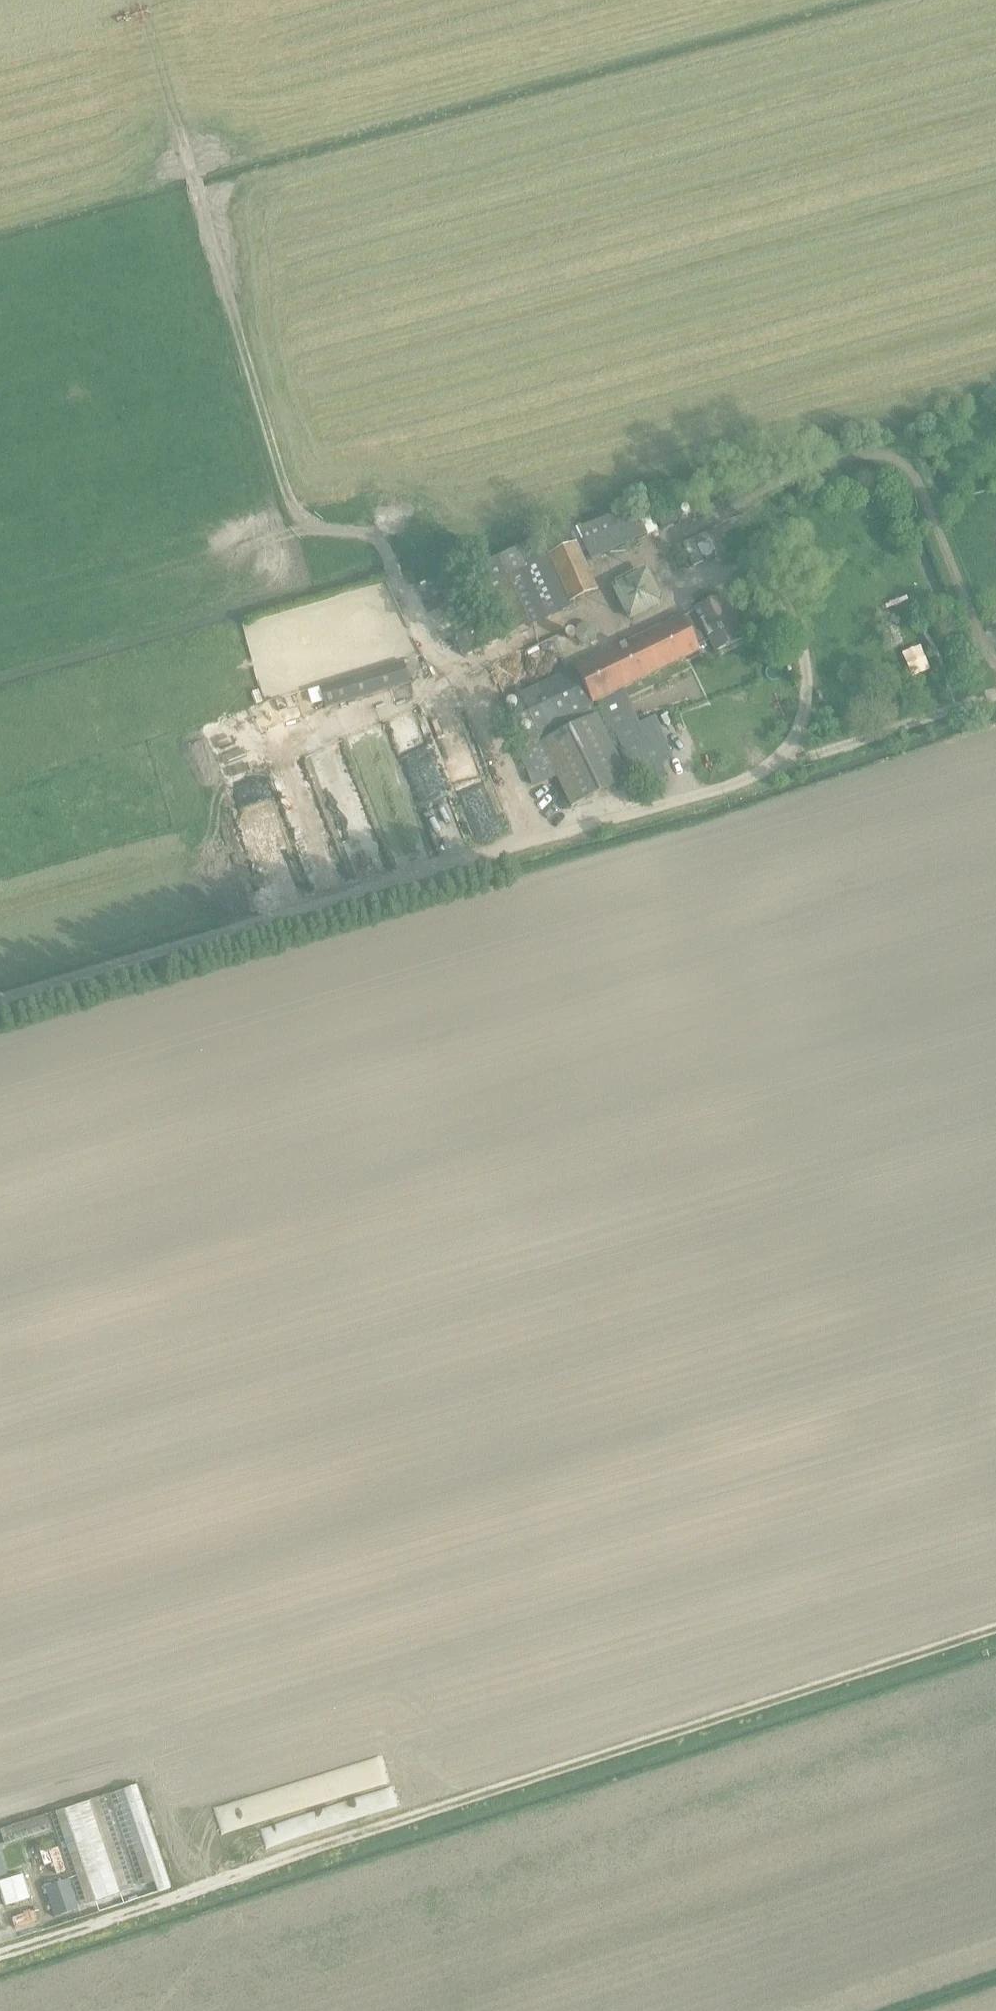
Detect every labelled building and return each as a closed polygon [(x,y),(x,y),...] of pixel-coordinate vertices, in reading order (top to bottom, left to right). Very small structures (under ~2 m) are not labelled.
[(674,510),(657,516),(662,529),(678,522),(674,510)] [(583,562),(649,534),(640,514),(626,520),(621,511),(578,527),(540,535),(524,542),(524,543),(460,570),(469,592),(471,591),(495,641),(529,623),(530,625),(570,605),(569,602),(595,589),(583,562)] [(696,547),(692,539),(681,545),(692,568),(704,562),(702,558),(696,547)] [(710,541),(696,547),(702,558),(715,552),(710,541)] [(663,605),(646,569),(611,586),(628,622),(663,605)] [(448,570),(439,574),(445,589),(442,590),(448,605),(465,597),(458,583),(454,585),(448,570)] [(601,655),(502,704),(520,741),(537,734),(572,805),(629,778),(592,704),(594,703),(624,688),(700,650),(698,646),(709,641),(714,651),(742,638),(729,612),(727,614),(719,597),(694,611),(695,613),(684,618),(683,615),(601,655)] [(741,616),(754,610),(749,600),(736,607),(741,616)] [(330,684),(319,687),(326,709),(337,705),(409,682),(403,661),(330,684)] [(158,1892),(170,1888),(136,1786),(124,1790),(158,1892)] [(95,1901),(119,1893),(89,1802),(64,1810),(95,1901)] [(5,1908),(30,1900),(23,1876),(0,1883),(0,1892),(5,1908)] [(43,1889),(54,1919),(79,1910),(68,1880),(43,1889)]
